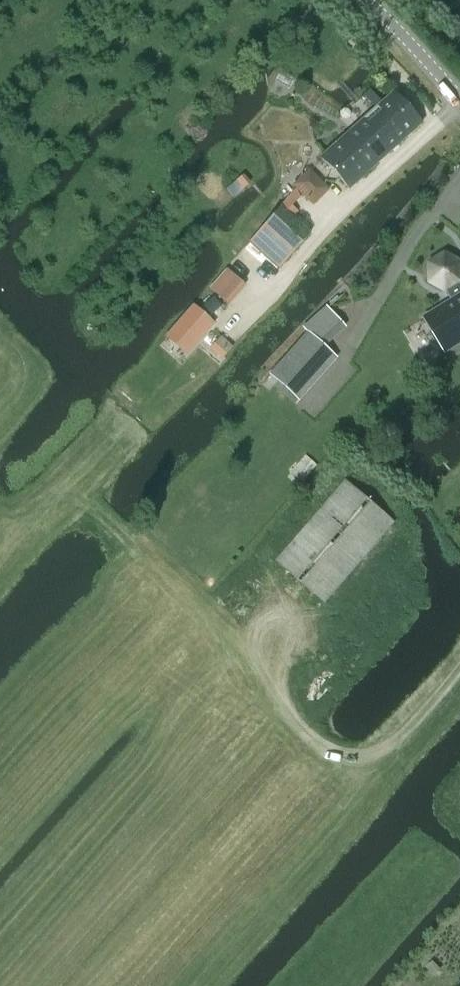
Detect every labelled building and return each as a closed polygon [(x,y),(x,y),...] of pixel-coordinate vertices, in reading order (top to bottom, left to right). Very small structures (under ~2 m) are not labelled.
[(349,189),(422,124),(394,93),(322,159),(349,189)] [(292,186),(295,188),(301,195),(312,206),(329,190),(309,169),(292,186)] [(275,267),(308,235),(280,209),(248,242),(275,267)] [(427,262),(428,283),(447,293),(453,302),(430,316),(434,323),(434,326),(434,330),(435,334),(437,338),(440,341),(443,342),(447,343),(451,350),(459,345),(459,259),(446,251),(427,262)] [(203,307),(202,307),(211,316),(221,307),(212,298),(203,307)] [(192,305),(163,337),(185,356),(213,324),(192,305)] [(308,335),(270,373),(297,400),(336,361),(322,347),(310,334),(308,335)] [(326,603),(395,522),(347,481),(278,563),(326,603)]
